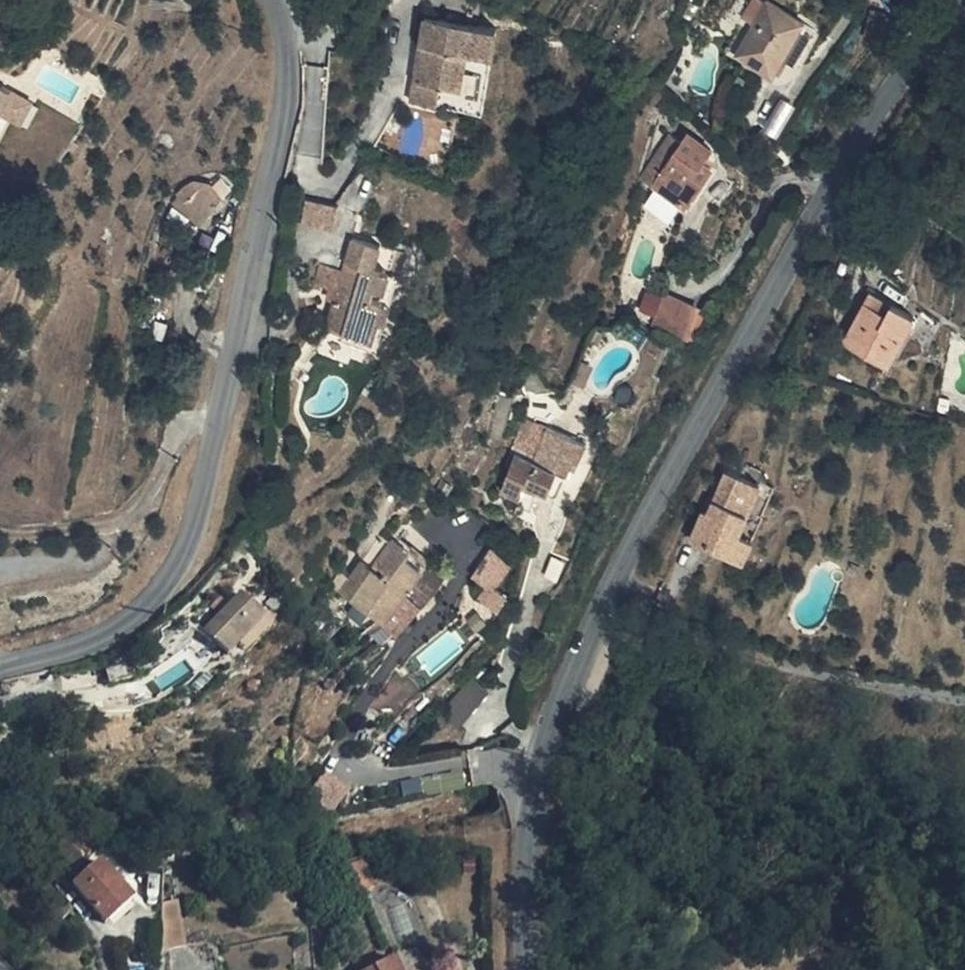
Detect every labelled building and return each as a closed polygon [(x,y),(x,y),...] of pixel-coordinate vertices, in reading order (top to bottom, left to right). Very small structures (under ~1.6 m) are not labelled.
[(805,69),(824,43),(794,21),(799,14),(781,2),(745,52),(780,78),(793,60),(805,69)] [(794,21),(824,43),(829,37),(799,14),(794,21)] [(427,15),(412,99),(438,103),(442,81),(461,85),(468,48),(493,52),(498,27),(427,15)] [(442,81),(438,103),(482,111),(493,52),(468,48),(461,85),(442,81)] [(4,112),(24,123),(37,100),(16,89),(16,91),(0,83),(0,120),(4,112)] [(713,146),(692,133),(657,184),(688,204),(713,167),(705,159),(713,146)] [(214,185),(206,183),(190,199),(183,194),(176,203),(204,224),(224,196),(214,185)] [(384,243),(357,234),(329,333),(347,338),(382,348),(398,293),(403,275),(377,267),(384,243)] [(667,293),(638,283),(627,310),(656,322),(667,293)] [(893,301),(874,290),(869,300),(889,310),(893,301)] [(889,310),(869,300),(847,339),(885,359),(900,331),(906,335),(918,314),(893,301),(889,310)] [(906,335),(900,331),(885,359),(891,363),(906,335)] [(549,427),(525,419),(516,446),(539,454),(549,427)] [(590,441),(549,427),(539,454),(537,461),(518,453),(504,489),(523,495),(527,486),(559,494),(572,467),(577,468),(590,441)] [(763,483),(731,469),(718,495),(712,510),(707,508),(694,537),(744,560),(754,537),(741,531),(763,483)] [(718,495),(714,493),(707,508),(712,510),(718,495)] [(425,570),(442,582),(447,576),(395,540),(375,567),(365,560),(344,589),(388,620),(406,594),(425,570)] [(474,572),(489,582),(480,595),(500,610),(512,593),(500,584),(518,560),(495,543),(474,572)] [(862,565),(854,562),(850,569),(858,573),(862,565)] [(424,607),(442,582),(425,570),(406,594),(424,607)] [(267,616),(243,593),(205,631),(220,646),(228,654),(240,644),(267,616)] [(273,622),(267,616),(240,644),(246,650),(273,622)] [(475,677),(444,711),(460,727),(492,693),(475,677)] [(311,791),(333,811),(351,790),(329,771),(311,791)] [(426,793),(466,789),(465,771),(424,775),(426,793)] [(374,868),(371,857),(350,864),(354,875),(374,868)] [(132,899),(100,862),(74,884),(107,921),(132,899)] [(378,882),(374,868),(354,875),(358,888),(378,882)] [(182,946),(174,903),(161,905),(160,950),(182,946)] [(395,959),(374,969),(401,969),(395,959)]
